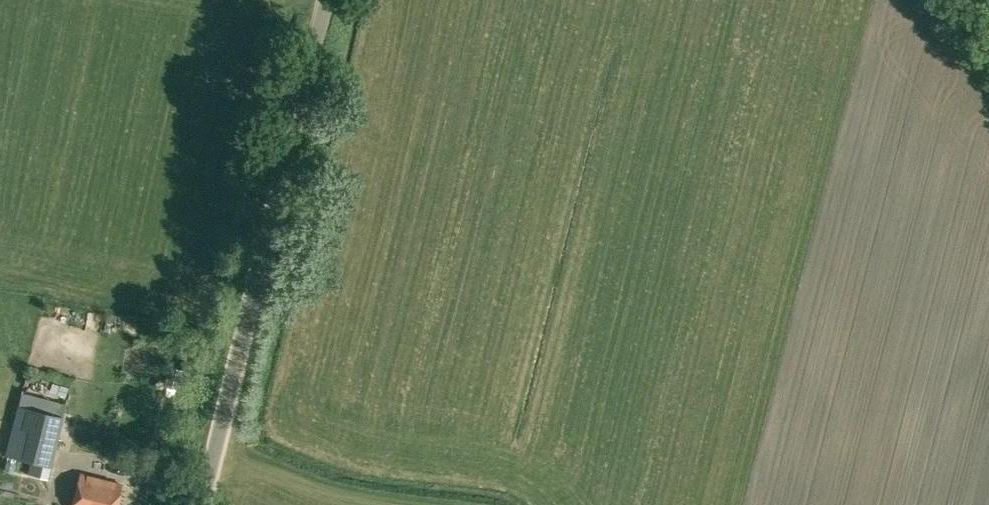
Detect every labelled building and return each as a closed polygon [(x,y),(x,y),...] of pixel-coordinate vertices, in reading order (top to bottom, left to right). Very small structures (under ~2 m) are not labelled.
[(66,396),(69,387),(53,381),(50,391),(66,396)] [(4,455),(52,467),(65,417),(16,404),(4,455)] [(122,483),(81,474),(74,504),(117,504),(122,483)]
